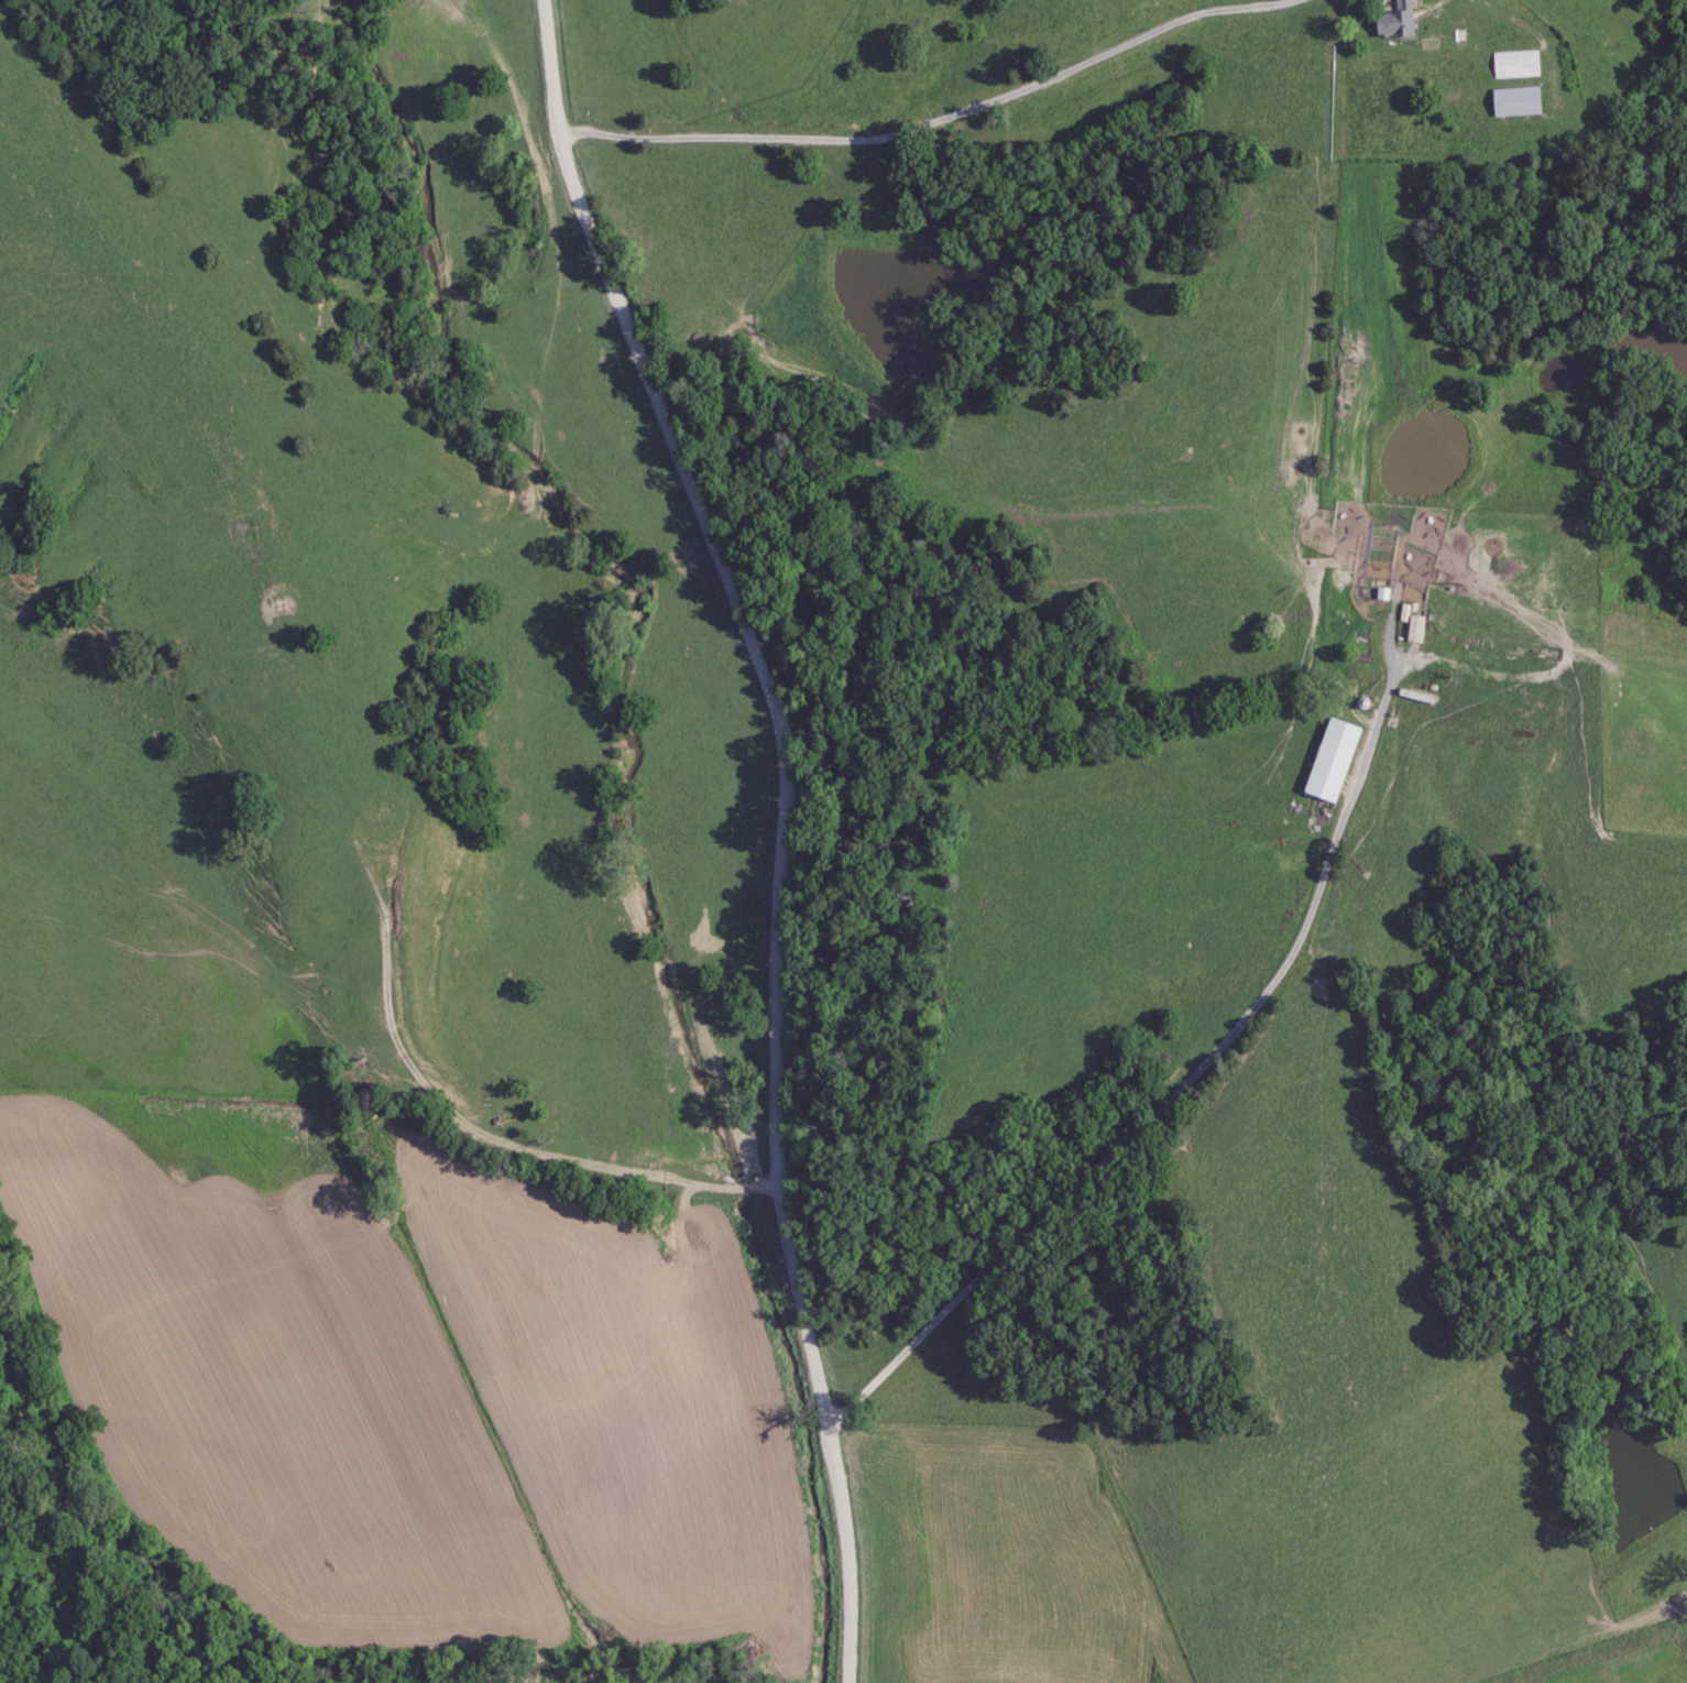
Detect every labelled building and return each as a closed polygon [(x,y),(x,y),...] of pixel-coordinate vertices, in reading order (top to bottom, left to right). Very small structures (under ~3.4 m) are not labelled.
[(1373,25),(1373,37),(1411,37),(1411,8),(1380,8),(1380,25),(1373,25)] [(1491,53),(1492,79),(1536,77),(1535,52),(1491,53)] [(1490,118),(1537,115),(1535,88),(1488,91),(1490,118)] [(1356,729),(1323,719),(1300,796),(1332,806),(1356,729)]
